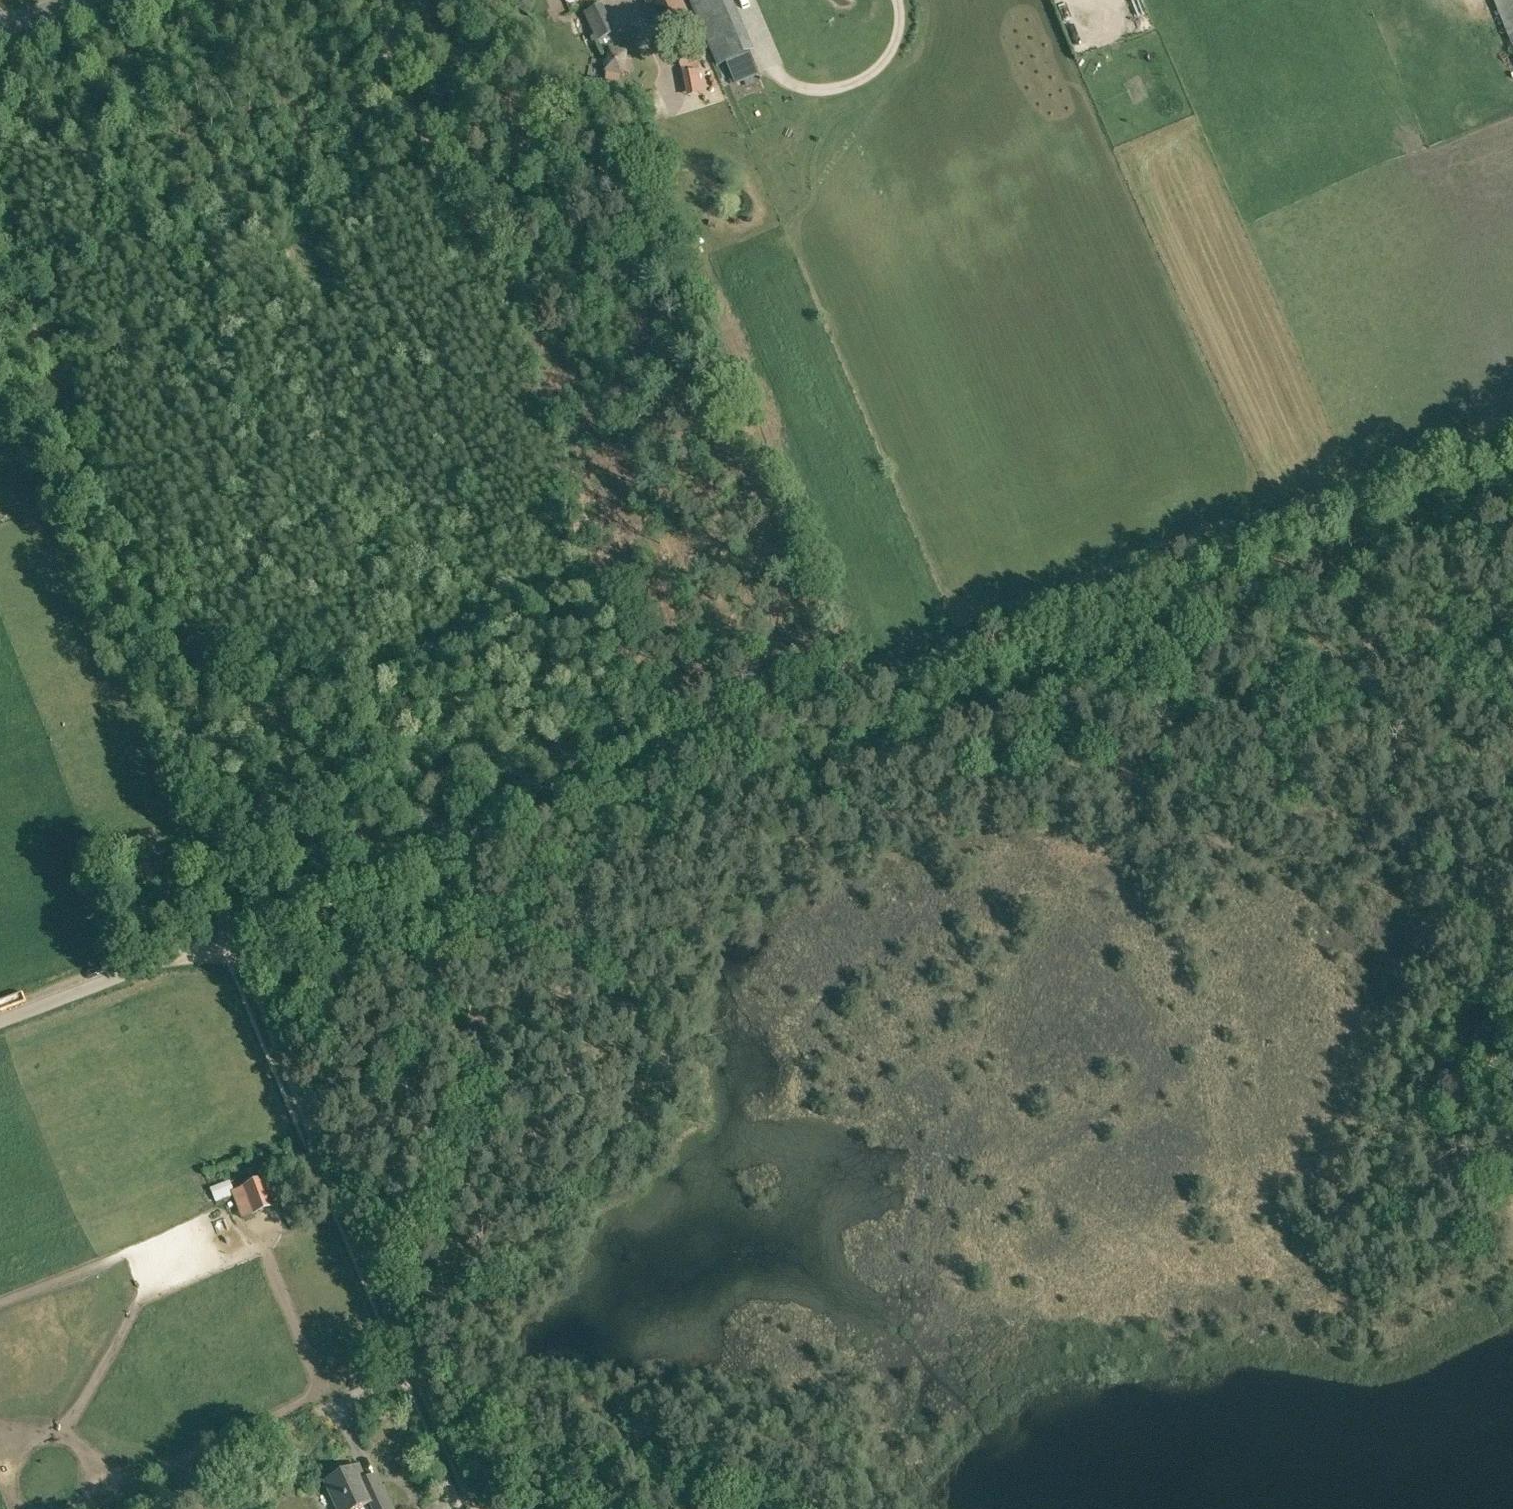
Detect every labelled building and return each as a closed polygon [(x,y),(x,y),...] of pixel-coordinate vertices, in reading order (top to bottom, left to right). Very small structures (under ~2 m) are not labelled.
[(679,0),(644,0),(658,31),(687,18),(679,0)] [(732,17),(725,0),(692,0),(691,0),(704,30),(732,17)] [(1512,46),(1512,0),(1494,0),(1512,46)] [(610,37),(597,9),(584,15),(596,43),(610,37)] [(684,48),(674,53),(681,68),(705,57),(691,26),(677,33),(684,48)] [(219,1197),(241,1189),(236,1176),(214,1183),(219,1197)] [(249,1200),(270,1192),(266,1180),(245,1188),(249,1200)] [(276,1207),(270,1192),(249,1200),(255,1215),(276,1207)] [(381,1486),(370,1491),(358,1466),(326,1482),(339,1508),(358,1508),(371,1503),(374,1508),(391,1508),(381,1486)]
